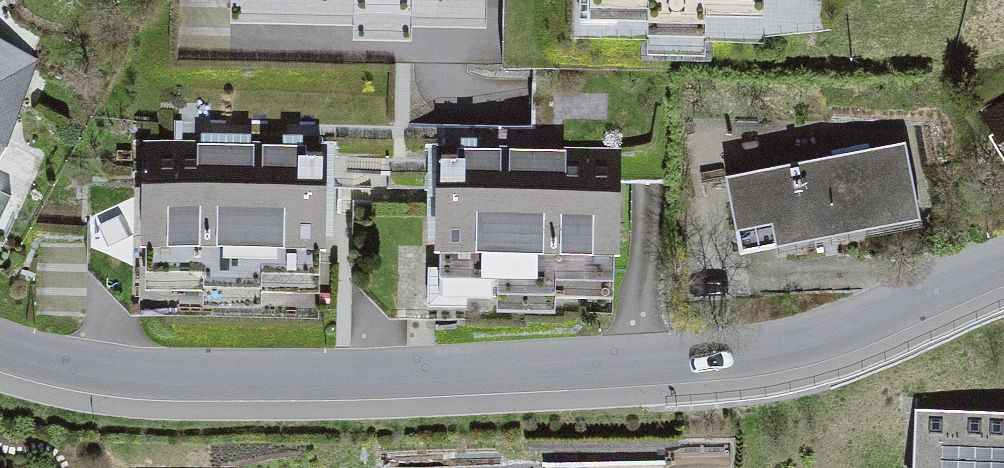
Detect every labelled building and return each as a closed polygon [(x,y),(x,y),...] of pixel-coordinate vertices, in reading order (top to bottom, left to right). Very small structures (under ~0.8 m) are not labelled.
[(592,14),(767,14),(767,0),(592,0),(592,14)] [(0,51),(0,156),(42,72),(0,51)] [(920,147),(738,181),(750,253),(932,218),(920,147)] [(337,151),(149,154),(144,283),(335,283),(337,151)] [(636,151),(449,153),(444,282),(634,283),(636,151)] [(918,414),(915,467),(1003,467),(1003,419),(918,414)]
